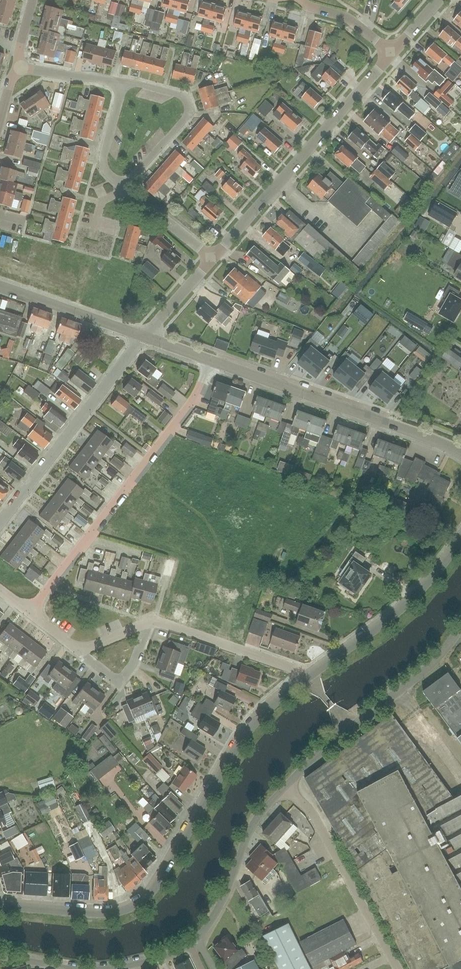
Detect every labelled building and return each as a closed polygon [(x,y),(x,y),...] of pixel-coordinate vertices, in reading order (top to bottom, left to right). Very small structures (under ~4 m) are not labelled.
[(13,12),(15,4),(13,3),(14,0),(0,0),(0,8),(13,12)] [(163,6),(169,8),(167,14),(173,16),(178,0),(165,0),(163,6)] [(173,16),(179,18),(181,11),(187,13),(191,0),(178,0),(173,16)] [(395,1),(394,2),(395,2),(394,4),(393,7),(397,11),(399,9),(401,8),(402,8),(410,0),(394,0),(395,1)] [(203,1),(198,16),(205,18),(203,24),(209,26),(211,19),(215,4),(203,1)] [(111,3),(108,14),(115,16),(118,4),(111,3)] [(123,18),(126,7),(118,4),(115,16),(121,17),(123,18)] [(215,4),(211,19),(223,23),(227,8),(215,4)] [(68,25),(69,22),(61,20),(64,11),(47,7),(43,18),(68,25)] [(7,26),(9,19),(11,19),(13,12),(0,8),(0,24),(7,26)] [(146,20),(144,26),(150,28),(152,22),(155,10),(149,9),(146,20)] [(150,28),(150,29),(159,31),(161,24),(164,13),(155,10),(152,22),(150,28)] [(377,20),(382,22),(386,12),(381,10),(377,20)] [(239,11),(235,26),(241,28),(247,29),(251,14),(239,11)] [(247,29),(245,36),(251,37),(252,31),(259,33),(263,17),(251,14),(247,29)] [(117,31),(118,29),(119,24),(121,17),(115,16),(111,29),(117,31)] [(171,23),(170,28),(176,30),(179,19),(179,18),(173,16),(171,23)] [(67,29),(68,25),(43,18),(40,30),(43,31),(44,31),(57,35),(57,34),(59,27),(67,29)] [(274,20),(270,36),(277,38),(276,44),(280,46),(282,39),(286,24),(274,20)] [(182,31),(181,33),(187,35),(190,22),(184,21),(182,31)] [(130,27),(119,24),(118,29),(129,32),(130,27)] [(286,24),(282,39),(294,42),(298,27),(286,24)] [(448,27),(447,28),(446,28),(444,30),(444,32),(440,36),(460,55),(460,38),(448,27)] [(61,35),(57,34),(57,35),(44,31),(43,31),(40,42),(65,49),(66,45),(59,43),(61,35)] [(310,31),(306,46),(301,45),(295,65),(302,67),(305,59),(312,61),(316,49),(317,50),(322,34),(310,31)] [(113,43),(121,44),(124,34),(115,32),(113,43)] [(191,33),(188,44),(195,46),(198,35),(191,33)] [(97,65),(104,40),(99,39),(97,47),(87,44),(82,59),(89,61),(89,62),(97,65)] [(112,67),(116,52),(106,49),(108,41),(104,40),(97,65),(105,67),(105,65),(112,67)] [(166,74),(172,47),(154,43),(154,42),(146,41),(143,53),(127,49),(123,65),(166,74)] [(64,53),(65,49),(40,42),(37,54),(54,59),(56,51),(64,53)] [(250,57),(257,59),(259,52),(261,44),(254,42),(250,57)] [(452,67),(445,75),(453,83),(460,73),(460,67),(434,43),(426,52),(439,64),(443,60),(452,67)] [(74,64),(77,53),(68,50),(65,62),(74,64)] [(178,62),(174,77),(196,83),(203,55),(187,51),(184,64),(178,62)] [(244,63),(248,52),(242,51),(239,61),(244,63)] [(318,82),(322,78),(333,87),(341,77),(331,68),(334,64),(327,57),(311,75),(318,82)] [(434,70),(434,71),(420,59),(412,67),(420,74),(418,76),(424,81),(426,79),(433,85),(435,82),(440,87),(446,80),(434,70)] [(297,69),(304,76),(311,68),(309,66),(297,69)] [(423,113),(430,106),(413,91),(417,86),(405,76),(397,85),(417,103),(415,106),(423,113)] [(441,90),(447,95),(455,86),(449,81),(441,90)] [(314,108),(322,99),(310,88),(310,89),(303,82),(299,87),(306,93),(302,97),(314,108)] [(215,84),(201,88),(207,109),(221,105),(220,100),(233,95),(230,85),(216,89),(215,84)] [(381,93),(386,97),(391,91),(386,87),(381,93)] [(447,95),(441,90),(439,89),(434,94),(450,107),(454,102),(447,95)] [(43,111),(50,106),(40,92),(30,99),(44,120),(47,118),(43,111)] [(416,114),(403,103),(391,92),(383,101),(396,112),(397,110),(410,121),(416,114)] [(425,98),(437,109),(442,103),(430,92),(425,98)] [(60,109),(63,96),(56,94),(52,107),(60,109)] [(97,140),(106,97),(93,94),(83,137),(97,140)] [(79,101),(73,100),(72,107),(86,110),(89,97),(80,96),(79,101)] [(40,122),(44,120),(30,99),(20,105),(29,120),(36,115),(40,122)] [(265,117),(274,108),(266,100),(257,110),(265,117)] [(294,131),(303,121),(283,103),(277,109),(278,110),(274,114),(288,128),(289,127),(294,131)] [(437,109),(445,116),(451,110),(442,103),(437,109)] [(370,116),(395,138),(399,133),(389,124),(391,122),(384,116),(383,117),(375,110),(370,116)] [(263,120),(254,113),(239,131),(245,136),(250,129),(253,132),(263,120)] [(79,130),(83,119),(76,116),(71,127),(79,130)] [(390,143),(395,138),(370,116),(365,121),(373,129),(372,129),(379,135),(380,134),(390,143)] [(206,117),(184,142),(194,151),(216,126),(206,117)] [(51,129),(47,123),(44,125),(42,132),(50,134),(51,129)] [(420,141),(426,133),(416,124),(409,131),(420,141)] [(275,153),(283,143),(265,127),(257,136),(275,153)] [(357,128),(353,133),(349,138),(362,149),(364,146),(377,159),(385,150),(379,144),(377,147),(370,140),(357,128)] [(7,143),(32,149),(33,146),(25,144),(27,136),(10,131),(7,143)] [(46,143),(48,136),(36,132),(33,140),(46,143)] [(235,150),(242,142),(233,134),(226,143),(235,150)] [(405,142),(416,151),(422,144),(411,135),(405,142)] [(31,153),(32,149),(7,143),(4,154),(21,159),(23,151),(31,153)] [(90,149),(66,144),(63,158),(74,160),(71,173),(67,172),(66,181),(68,181),(67,188),(81,191),(90,149)] [(360,174),(366,167),(357,159),(358,158),(344,145),(335,155),(349,167),(351,166),(360,174)] [(392,152),(405,163),(410,157),(397,146),(392,152)] [(253,177),(262,168),(255,162),(256,161),(251,156),(243,148),(237,155),(245,161),(241,167),(253,177)] [(177,183),(171,178),(188,158),(177,149),(145,186),(162,201),(177,183)] [(39,169),(41,163),(24,159),(23,165),(39,169)] [(377,168),(389,179),(395,172),(383,162),(377,168)] [(14,183),(16,175),(24,178),(25,174),(1,167),(0,169),(0,180),(1,180),(14,183)] [(59,167),(58,180),(66,180),(67,168),(59,167)] [(376,168),(369,175),(384,188),(390,180),(376,168)] [(234,199),(243,189),(231,178),(230,178),(225,174),(225,173),(221,169),(215,175),(220,180),(221,178),(226,183),(222,188),(234,199)] [(358,226),(366,218),(372,211),(386,222),(352,261),(361,269),(401,222),(392,214),(391,215),(349,178),(344,184),(331,172),(326,177),(325,179),(319,174),(319,175),(317,174),(312,180),(313,181),(309,187),(322,199),(324,197),(341,212),(341,211),(358,226)] [(14,183),(1,180),(0,180),(0,182),(0,192),(22,198),(23,194),(15,192),(17,184),(14,183)] [(202,187),(211,195),(216,189),(207,181),(202,187)] [(201,190),(194,197),(199,201),(205,207),(202,211),(215,222),(223,212),(211,201),(210,201),(204,196),(206,194),(201,190)] [(22,198),(0,192),(0,205),(11,208),(13,200),(21,202),(22,198)] [(62,195),(58,213),(61,213),(54,240),(68,243),(79,199),(62,195)] [(57,211),(61,199),(53,197),(49,209),(57,211)] [(28,214),(31,202),(24,200),(20,212),(28,214)] [(458,212),(437,200),(428,215),(449,227),(458,212)] [(361,272),(309,224),(307,226),(290,211),(285,217),(282,215),(281,217),(280,216),(277,220),(278,220),(277,222),(286,230),(283,234),(292,242),(294,240),(313,257),(318,252),(351,282),(361,272)] [(52,233),(54,220),(46,218),(44,231),(52,233)] [(135,259),(145,228),(131,224),(122,255),(135,259)] [(425,233),(428,228),(422,225),(419,230),(425,233)] [(283,255),(289,248),(282,242),(284,240),(271,229),(264,237),(271,243),(271,245),(283,255)] [(173,269),(181,259),(170,249),(173,246),(163,238),(164,237),(158,231),(150,240),(156,246),(158,244),(167,252),(161,259),(173,269)] [(39,253),(44,255),(48,243),(43,241),(39,253)] [(278,267),(267,258),(255,247),(247,255),(254,261),(254,263),(279,285),(290,272),(281,264),(278,267)] [(448,265),(458,271),(455,276),(460,280),(460,255),(455,252),(448,265)] [(149,277),(156,268),(148,261),(141,269),(149,277)] [(296,263),(293,269),(302,273),(305,267),(296,263)] [(246,304),(261,287),(247,275),(245,277),(235,269),(224,281),(234,290),(232,292),(246,304)] [(343,280),(335,292),(342,297),(350,285),(343,280)] [(450,286),(443,297),(448,300),(440,314),(454,322),(460,310),(460,300),(457,298),(460,292),(450,286)] [(291,297),(281,291),(278,298),(287,303),(291,297)] [(230,317),(235,311),(225,302),(216,312),(206,303),(197,313),(210,324),(215,318),(222,325),(230,317)] [(234,307),(241,313),(243,306),(236,304),(234,307)] [(33,308),(28,322),(33,324),(30,331),(35,333),(43,312),(33,308)] [(23,316),(0,309),(0,334),(16,339),(23,316)] [(43,312),(35,333),(40,334),(43,327),(48,329),(53,315),(43,312)] [(308,325),(314,330),(322,318),(316,314),(308,325)] [(417,320),(407,314),(404,319),(414,325),(417,320)] [(226,328),(233,320),(230,317),(222,325),(226,328)] [(61,318),(56,332),(61,334),(59,341),(64,343),(71,322),(61,318)] [(22,322),(17,336),(18,336),(22,338),(23,338),(28,324),(22,322)] [(71,322),(64,343),(69,345),(71,338),(76,339),(81,325),(71,322)] [(297,329),(295,335),(301,337),(303,331),(297,329)] [(282,357),(287,342),(278,339),(277,342),(256,335),(251,350),(274,358),(275,355),(282,357)] [(27,338),(23,347),(29,349),(32,340),(27,338)] [(308,352),(298,364),(308,371),(321,354),(316,350),(319,345),(311,339),(303,348),(308,352)] [(51,356),(54,350),(47,347),(44,353),(51,356)] [(449,347),(442,358),(460,371),(460,355),(460,354),(460,353),(460,351),(456,348),(454,350),(449,347)] [(61,370),(67,363),(74,353),(68,348),(55,365),(61,370)] [(344,364),(334,376),(343,383),(356,367),(347,360),(351,355),(346,351),(339,360),(344,364)] [(321,354),(308,371),(317,378),(334,357),(330,354),(326,359),(321,354)] [(159,382),(157,381),(151,376),(156,369),(145,361),(137,371),(148,379),(146,382),(155,388),(159,382)] [(380,377),(370,389),(379,396),(392,380),(387,376),(391,371),(382,364),(375,373),(380,377)] [(356,367),(343,383),(352,391),(365,375),(370,378),(375,372),(367,365),(362,371),(356,367)] [(422,371),(417,367),(410,376),(414,380),(422,371)] [(63,370),(58,377),(66,383),(70,378),(68,377),(69,375),(63,370)] [(87,394),(95,384),(79,370),(71,381),(87,394)] [(159,406),(163,400),(143,385),(141,387),(131,379),(124,389),(134,397),(139,391),(159,406)] [(392,380),(379,396),(388,404),(401,387),(392,380)] [(46,396),(51,390),(38,381),(34,386),(37,388),(36,389),(46,396)] [(227,402),(232,387),(217,382),(215,391),(207,413),(216,416),(219,408),(217,407),(220,399),(227,402)] [(170,400),(175,393),(163,383),(158,390),(170,400)] [(23,392),(35,400),(40,394),(28,385),(23,392)] [(74,409),(82,400),(62,385),(55,394),(74,409)] [(232,387),(227,402),(241,406),(243,401),(246,392),(232,387)] [(143,423),(147,418),(118,396),(111,405),(127,417),(130,413),(143,423)] [(268,416),(273,402),(258,397),(255,405),(256,405),(254,411),(268,416)] [(284,415),(287,407),(273,402),(268,416),(281,421),(284,415)] [(60,428),(67,419),(52,407),(51,408),(45,403),(41,409),(47,413),(44,417),(50,422),(52,422),(60,428)] [(224,410),(222,418),(227,420),(230,412),(224,410)] [(172,417),(164,411),(157,419),(164,425),(172,417)] [(301,428),(308,430),(313,416),(298,411),(295,419),(296,419),(294,426),(287,423),(284,434),(280,445),(287,448),(292,434),(298,436),(301,428)] [(29,427),(35,420),(27,413),(21,421),(29,427)] [(241,427),(245,417),(238,414),(235,425),(241,427)] [(319,462),(328,437),(321,434),(323,429),(324,429),(327,421),(313,416),(308,430),(305,439),(310,441),(318,444),(312,460),(319,462)] [(245,417),(241,427),(247,429),(250,419),(245,417)] [(284,434),(287,423),(281,421),(278,432),(284,434)] [(1,431),(12,439),(19,430),(8,422),(1,431)] [(261,436),(265,424),(260,422),(254,439),(252,444),(257,446),(259,440),(259,441),(261,436)] [(44,448),(53,436),(37,424),(28,436),(44,448)] [(267,434),(270,426),(265,424),(261,436),(264,437),(265,433),(267,434)] [(348,445),(353,430),(338,425),(335,433),(334,439),(328,437),(319,462),(325,464),(331,448),(337,450),(340,442),(348,445)] [(98,429),(90,439),(106,451),(108,449),(112,444),(119,449),(122,445),(115,439),(113,442),(98,429)] [(353,430),(348,445),(353,446),(361,449),(363,443),(364,443),(367,435),(353,430)] [(190,431),(188,438),(202,443),(204,435),(190,431)] [(305,439),(304,438),(299,437),(296,445),(302,447),(305,439)] [(32,464),(38,455),(18,439),(13,446),(19,451),(17,453),(19,454),(19,456),(22,458),(23,458),(32,464)] [(90,439),(84,448),(99,460),(101,458),(105,453),(112,459),(115,454),(108,449),(106,451),(90,439)] [(305,439),(302,447),(307,449),(310,441),(305,439)] [(388,459),(393,444),(379,439),(376,447),(377,448),(375,454),(388,459)] [(137,451),(126,442),(121,449),(132,458),(137,451)] [(405,479),(414,462),(405,457),(408,449),(393,444),(388,459),(402,464),(399,472),(396,482),(402,484),(404,478),(405,479)] [(84,448),(76,457),(92,469),(94,467),(98,462),(105,468),(108,463),(101,458),(99,460),(84,448)] [(343,460),(345,452),(340,451),(337,458),(343,460)] [(25,473),(4,457),(0,462),(0,463),(6,468),(4,471),(18,482),(25,473)] [(76,457),(69,467),(85,479),(91,472),(98,477),(101,473),(94,467),(92,469),(76,457)] [(124,464),(114,457),(110,463),(119,470),(124,464)] [(359,457),(356,467),(362,469),(365,459),(359,457)] [(414,462),(405,479),(415,484),(418,478),(430,484),(426,492),(431,494),(425,505),(439,511),(445,499),(443,498),(451,483),(436,475),(438,471),(425,465),(426,462),(416,458),(414,462)] [(365,459),(362,469),(369,471),(372,462),(365,459)] [(310,481),(312,475),(297,470),(295,476),(310,481)] [(102,477),(98,482),(105,487),(109,482),(102,477)] [(68,478),(61,487),(78,500),(79,498),(83,493),(89,498),(92,493),(86,488),(84,490),(68,478)] [(8,490),(0,484),(0,499),(2,497),(2,498),(8,490)] [(61,487),(54,497),(71,509),(72,507),(76,502),(82,507),(85,503),(79,498),(78,500),(61,487)] [(54,497),(47,506),(63,518),(65,516),(69,511),(75,516),(78,512),(72,507),(71,509),(54,497)] [(403,501),(396,514),(402,517),(409,504),(403,501)] [(80,510),(89,517),(93,511),(84,505),(80,510)] [(47,506),(39,516),(56,528),(61,521),(68,525),(71,521),(65,516),(63,518),(47,506)] [(87,523),(78,515),(74,520),(84,527),(87,523)] [(29,520),(23,529),(38,541),(40,539),(43,534),(50,539),(53,535),(47,530),(45,532),(29,520)] [(66,528),(62,534),(73,540),(76,533),(66,528)] [(23,529),(15,539),(31,551),(32,549),(37,544),(43,549),(47,544),(40,539),(38,541),(23,529)] [(51,541),(61,548),(65,542),(55,535),(51,541)] [(15,539),(8,548),(24,560),(25,558),(30,553),(36,558),(39,554),(32,549),(31,551),(15,539)] [(53,559),(57,551),(50,547),(46,555),(53,559)] [(8,548),(1,558),(16,570),(23,562),(29,567),(32,563),(25,558),(24,560),(8,548)] [(152,555),(143,552),(142,558),(151,561),(152,555)] [(362,564),(365,559),(356,552),(350,561),(352,561),(347,568),(346,568),(340,575),(345,578),(340,585),(348,591),(350,588),(359,594),(372,575),(360,567),(362,564)] [(121,557),(118,569),(125,570),(128,559),(121,557)] [(164,573),(173,576),(178,560),(169,557),(164,573)] [(81,568),(77,582),(85,584),(84,589),(94,591),(99,573),(98,573),(91,571),(93,564),(88,562),(86,570),(81,568)] [(99,573),(94,591),(105,594),(110,576),(109,576),(103,574),(105,567),(102,566),(100,565),(98,573),(99,573)] [(27,572),(38,580),(43,574),(32,566),(27,572)] [(110,576),(105,594),(116,597),(121,579),(120,578),(114,577),(116,570),(113,569),(111,568),(109,576),(110,576)] [(121,579),(116,597),(130,601),(131,597),(130,597),(134,582),(133,582),(126,580),(128,573),(122,571),(120,578),(121,579)] [(147,581),(148,581),(150,574),(145,573),(143,580),(135,578),(133,582),(134,582),(130,597),(131,597),(142,600),(147,581)] [(147,581),(142,600),(153,603),(158,585),(159,586),(162,577),(157,576),(155,583),(148,581),(147,581)] [(326,613),(307,606),(287,599),(285,607),(301,613),(297,624),(319,632),(326,613)] [(271,622),(273,615),(258,609),(255,616),(271,622)] [(254,618),(249,633),(263,638),(268,623),(254,618)] [(0,634),(0,639),(5,643),(0,649),(4,652),(9,646),(7,645),(19,630),(10,622),(0,634)] [(276,628),(274,633),(271,643),(295,652),(301,637),(276,628)] [(19,630),(7,645),(9,646),(14,650),(9,656),(13,660),(18,654),(17,652),(29,637),(19,630)] [(17,652),(18,654),(23,658),(18,664),(22,667),(27,661),(26,659),(38,645),(29,637),(17,652)] [(181,664),(188,647),(172,641),(170,648),(164,646),(160,657),(177,663),(181,664)] [(35,667),(47,652),(38,645),(26,659),(27,661),(22,667),(32,674),(37,668),(35,667)] [(174,674),(177,663),(160,657),(156,668),(162,670),(160,676),(174,681),(176,675),(174,674)] [(57,683),(68,668),(59,661),(44,680),(48,684),(52,679),(57,683)] [(220,668),(228,671),(230,666),(222,663),(220,668)] [(237,680),(256,686),(260,673),(250,669),(250,668),(241,665),(240,671),(232,668),(227,681),(235,684),(237,680)] [(68,668),(57,683),(62,686),(57,692),(67,699),(81,680),(76,677),(77,675),(68,668)] [(449,673),(423,691),(460,742),(460,689),(449,673)] [(19,677),(13,685),(24,693),(30,686),(19,677)] [(213,711),(217,705),(229,711),(236,698),(225,692),(227,686),(216,681),(217,679),(212,677),(208,685),(213,687),(221,691),(214,703),(206,699),(202,705),(213,711)] [(85,704),(96,689),(87,682),(72,702),(76,705),(80,700),(85,704)] [(176,682),(174,692),(182,695),(185,684),(176,682)] [(91,715),(94,711),(105,696),(96,689),(85,704),(80,710),(85,714),(87,711),(91,715)] [(35,707),(41,698),(30,691),(22,702),(27,706),(29,703),(35,707)] [(163,713),(156,695),(150,698),(148,692),(137,697),(144,714),(155,709),(157,715),(163,713)] [(134,718),(144,714),(137,697),(126,701),(127,704),(122,706),(129,723),(135,720),(134,718)] [(213,711),(202,705),(198,702),(191,715),(202,721),(198,727),(213,736),(220,723),(210,717),(213,711)] [(56,712),(50,708),(44,717),(49,721),(56,712)] [(65,729),(74,718),(61,708),(53,720),(65,729)] [(455,799),(393,714),(305,779),(360,872),(411,968),(460,968),(460,796),(455,799)] [(100,729),(110,741),(118,734),(108,722),(100,729)] [(161,732),(158,726),(155,725),(152,726),(155,734),(161,732)] [(183,752),(198,761),(206,749),(195,742),(199,737),(184,727),(181,733),(191,740),(183,752)] [(87,742),(92,735),(87,732),(82,738),(87,742)] [(112,754),(117,750),(104,734),(99,739),(112,754)] [(145,747),(149,745),(152,743),(150,738),(142,741),(145,747)] [(128,757),(136,764),(141,759),(133,752),(128,757)] [(163,767),(155,759),(149,753),(142,760),(146,764),(147,763),(156,773),(163,767)] [(104,761),(111,770),(118,764),(111,755),(104,761)] [(98,780),(111,770),(104,761),(91,770),(98,780)] [(191,782),(192,783),(197,776),(184,766),(172,783),(184,792),(191,782)] [(93,783),(98,780),(91,771),(86,774),(93,783)] [(52,777),(37,782),(41,795),(55,789),(52,777)] [(165,798),(162,801),(175,814),(183,806),(176,799),(176,798),(170,792),(167,790),(169,788),(164,783),(156,790),(165,798)] [(11,812),(7,803),(13,800),(14,801),(16,800),(14,794),(9,794),(9,793),(3,796),(2,793),(0,794),(0,826),(5,823),(2,816),(11,812)] [(153,807),(169,823),(176,815),(175,814),(162,801),(158,804),(153,799),(149,802),(153,807)] [(167,830),(171,826),(148,803),(144,808),(154,817),(149,822),(162,835),(163,834),(164,835),(168,831),(167,830)] [(83,824),(90,821),(82,804),(74,808),(83,824)] [(294,824),(281,813),(272,823),(289,838),(297,829),(293,825),(294,824)] [(97,829),(103,838),(114,830),(108,821),(97,829)] [(131,854),(134,857),(145,870),(156,859),(147,849),(147,848),(143,843),(149,837),(135,823),(126,831),(140,846),(131,854)] [(289,838),(272,823),(263,833),(282,850),(285,848),(286,850),(290,846),(285,842),(289,838)] [(25,832),(13,838),(19,849),(30,843),(25,832)] [(89,836),(78,841),(82,850),(93,845),(89,836)] [(75,860),(84,856),(77,843),(69,847),(75,860)] [(273,869),(279,863),(271,857),(273,854),(261,844),(250,857),(253,859),(247,867),(267,885),(277,873),(273,869)] [(115,861),(121,857),(120,856),(121,855),(119,851),(115,845),(108,850),(115,861)] [(285,848),(282,850),(275,854),(277,856),(275,857),(297,894),(322,880),(315,868),(301,876),(286,850),(285,848)] [(40,860),(35,849),(29,851),(34,863),(40,860)] [(127,864),(140,880),(146,875),(145,874),(147,872),(145,870),(134,857),(133,856),(130,858),(127,855),(127,854),(125,852),(124,853),(121,850),(119,851),(121,855),(120,856),(121,857),(127,864)] [(22,869),(23,867),(16,858),(14,859),(10,851),(0,856),(0,864),(1,866),(8,862),(12,869),(0,872),(0,878),(3,891),(5,893),(22,894),(23,869),(22,869)] [(140,880),(127,864),(120,870),(119,867),(113,870),(119,886),(121,884),(127,892),(141,881),(140,880)] [(107,900),(108,869),(106,866),(102,866),(101,878),(94,878),(93,900),(107,900)] [(46,895),(47,873),(26,872),(25,894),(46,895)] [(68,896),(70,877),(68,874),(65,874),(65,872),(63,872),(63,874),(48,873),(48,881),(53,881),(52,895),(68,896)] [(89,878),(85,876),(72,875),(71,898),(89,899),(89,878)] [(250,901),(259,895),(251,881),(241,887),(250,901)] [(260,917),(269,911),(259,895),(250,901),(260,917)] [(325,912),(338,903),(334,897),(321,906),(325,912)] [(313,967),(356,945),(357,945),(344,920),(300,942),(313,967)] [(289,923),(263,936),(279,968),(311,968),(289,923)] [(229,936),(215,947),(228,965),(227,966),(229,968),(259,968),(254,960),(244,966),(240,961),(247,955),(242,948),(239,950),(229,936)] [(335,968),(349,968),(364,961),(359,953),(350,958),(346,951),(330,960),(335,968)] [(189,960),(174,967),(175,968),(193,968),(189,960)]
